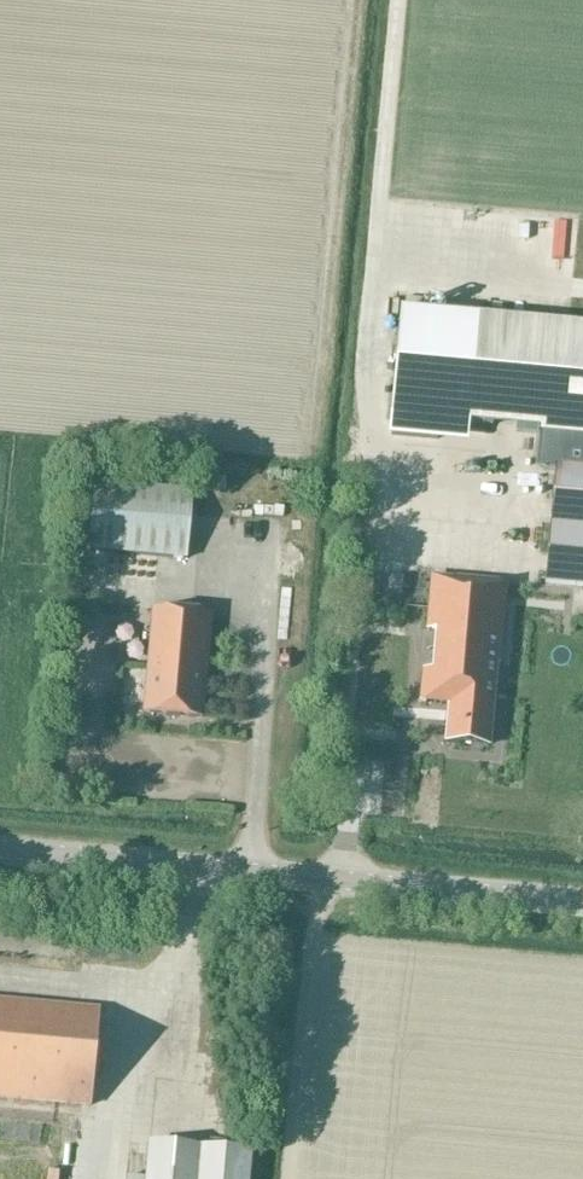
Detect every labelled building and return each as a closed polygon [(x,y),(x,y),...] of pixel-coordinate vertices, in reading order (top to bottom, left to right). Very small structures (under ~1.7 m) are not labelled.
[(546,467),(582,470),(582,333),(477,323),(478,319),(399,312),(390,417),(548,431),(547,436),(540,440),(538,461),(546,467)] [(582,591),(582,472),(551,470),(543,588),(582,591)] [(88,553),(188,562),(194,490),(194,479),(166,476),(165,488),(94,482),(88,553)] [(495,711),(506,585),(432,578),(420,701),(450,704),(447,743),(489,748),(492,711),(495,711)] [(143,714),(202,717),(211,614),(151,610),(143,714)] [(93,1109),(99,1012),(0,1002),(0,1101),(93,1109)] [(252,1154),(148,1144),(144,1178),(250,1178),(252,1154)] [(32,1178),(45,1178),(46,1168),(34,1167),(32,1178)]
